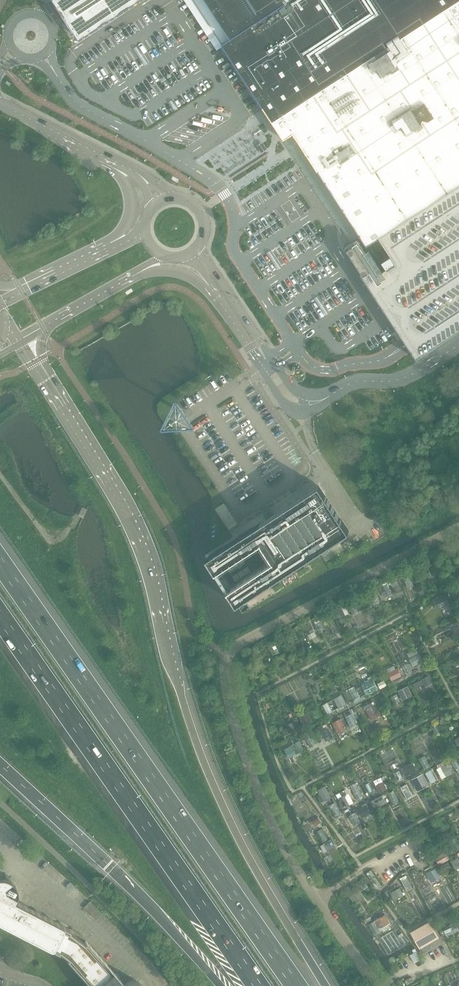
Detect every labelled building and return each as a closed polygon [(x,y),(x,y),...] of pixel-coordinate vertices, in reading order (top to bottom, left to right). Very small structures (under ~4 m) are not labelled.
[(65,6),(80,29),(81,30),(82,29),(100,18),(101,17),(118,6),(120,5),(128,0),(61,0),(65,6)] [(231,38),(221,22),(220,22),(219,22),(218,21),(217,21),(216,20),(215,19),(214,18),(214,17),(213,16),(213,15),(213,13),(213,12),(214,11),(207,0),(195,0),(223,43),(231,38)] [(298,141),(298,142),(298,143),(298,144),(298,145),(298,146),(299,146),(299,147),(300,147),(300,148),(301,148),(302,148),(303,148),(314,165),(361,236),(353,242),(344,247),(400,333),(405,341),(409,347),(417,359),(458,332),(458,0),(207,0),(214,11),(213,12),(213,13),(213,15),(213,16),(214,17),(214,18),(215,19),(216,20),(217,21),(218,21),(219,22),(220,22),(221,22),(231,38),(223,43),(245,78),(269,116),(272,120),(284,139),(294,133),(298,141)] [(298,141),(294,133),(284,139),(289,146),(353,242),(361,236),(314,165),(303,148),(302,148),(301,148),(300,148),(300,147),(299,147),(299,146),(298,146),(298,145),(298,144),(298,143),(298,142),(298,141)] [(267,150),(262,143),(258,146),(263,153),(267,150)] [(238,365),(230,369),(234,376),(241,371),(238,365)] [(227,589),(237,604),(349,531),(319,485),(207,558),(215,571),(227,589)] [(224,504),(215,509),(229,530),(237,525),(224,504)] [(83,507),(78,516),(80,517),(83,518),(87,509),(83,507)] [(387,586),(378,591),(383,602),(393,597),(387,586)] [(348,607),(353,616),(365,611),(361,601),(348,607)] [(320,619),(313,622),(318,633),(325,630),(320,619)] [(274,641),(267,645),(272,656),(279,652),(274,641)] [(418,654),(410,659),(416,669),(425,664),(418,654)] [(446,669),(453,681),(458,677),(458,668),(456,663),(446,669)] [(396,671),(389,674),(393,683),(400,679),(396,671)] [(361,685),(366,695),(377,689),(372,680),(361,685)] [(407,687),(396,693),(401,701),(411,696),(407,687)] [(354,688),(348,691),(354,703),(360,701),(354,688)] [(341,696),(333,700),(338,709),(346,705),(341,696)] [(373,705),(365,710),(370,718),(378,713),(373,705)] [(353,715),(345,718),(349,727),(356,725),(353,715)] [(341,720),(332,723),(336,735),(345,731),(341,720)] [(329,729),(319,734),(325,744),(334,739),(329,729)] [(310,735),(304,738),(310,749),(316,746),(310,735)] [(437,748),(429,752),(436,764),(444,760),(437,748)] [(425,756),(418,759),(424,771),(430,768),(425,756)] [(447,763),(437,769),(443,779),(453,774),(447,763)] [(355,782),(349,786),(358,801),(364,797),(355,782)] [(324,786),(317,790),(323,801),(330,797),(324,786)] [(393,790),(387,793),(393,803),(399,801),(393,790)] [(371,800),(374,807),(385,802),(382,795),(371,800)] [(393,812),(398,820),(406,815),(402,807),(393,812)] [(355,812),(349,815),(353,824),(359,821),(355,812)] [(434,870),(425,875),(429,882),(438,877),(434,870)] [(59,953),(60,951),(61,953),(66,956),(67,957),(84,942),(72,932),(70,931),(71,929),(16,901),(15,901),(13,899),(15,895),(15,894),(16,893),(16,892),(16,891),(16,890),(16,889),(16,888),(16,887),(16,886),(15,885),(14,884),(14,883),(13,882),(13,881),(12,881),(11,880),(10,880),(10,879),(10,878),(10,877),(9,876),(8,876),(7,876),(6,876),(5,876),(5,877),(4,877),(3,876),(2,876),(0,876),(0,923),(59,953)] [(407,878),(401,881),(406,890),(411,887),(407,878)] [(389,894),(393,901),(404,895),(400,888),(389,894)] [(430,923),(411,934),(419,948),(438,937),(430,923)] [(66,958),(91,985),(145,985),(144,985),(143,984),(142,984),(142,983),(141,983),(141,982),(140,982),(139,982),(139,981),(138,981),(137,981),(136,981),(135,981),(134,981),(133,981),(132,981),(131,981),(130,981),(129,981),(129,982),(128,982),(127,982),(126,983),(125,983),(125,984),(124,984),(123,982),(86,941),(84,942),(67,957),(66,958)]
